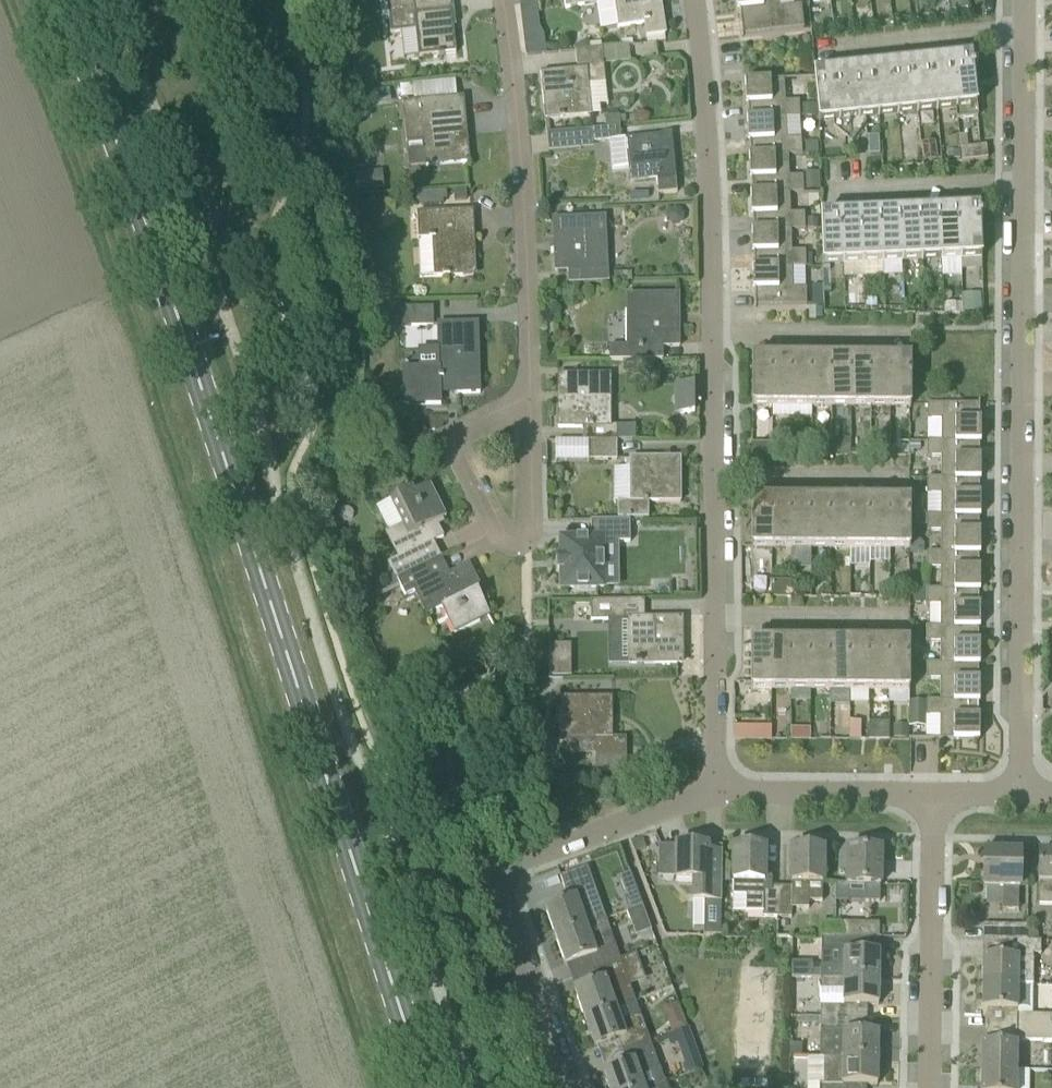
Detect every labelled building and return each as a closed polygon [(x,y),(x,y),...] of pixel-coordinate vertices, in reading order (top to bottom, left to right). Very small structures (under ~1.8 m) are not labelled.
[(453,0),(387,0),(391,34),(416,31),(419,58),(456,54),(453,26),(452,26),(451,18),(455,17),(453,0)] [(566,9),(609,2),(613,28),(645,23),(647,37),(666,34),(660,0),(564,0),(566,9)] [(742,37),(743,37),(743,35),(804,28),(802,6),(780,8),(779,0),(738,0),(742,37)] [(968,0),(950,0),(952,12),(970,9),(968,0)] [(541,73),(546,120),(600,115),(600,105),(607,104),(603,65),(631,61),(629,45),(576,51),(577,69),(541,73)] [(952,61),(957,107),(958,120),(978,118),(972,59),(952,61)] [(952,61),(933,63),(937,109),(957,107),(952,61)] [(918,111),(937,109),(933,63),(913,65),(918,111)] [(918,111),(913,65),(893,67),(898,114),(918,111)] [(893,67),(873,69),(878,116),(898,114),(893,67)] [(864,117),(878,116),(873,69),(814,75),(819,122),(834,120),(835,131),(847,141),(856,140),(865,128),(864,117)] [(355,73),(345,74),(346,89),(362,87),(360,77),(355,73)] [(785,103),(784,80),(747,82),(747,80),(746,80),(747,107),(749,106),(750,117),(748,117),(748,118),(786,117),(786,119),(800,118),(799,102),(785,103)] [(413,98),(412,86),(400,87),(401,100),(413,98)] [(464,98),(403,104),(409,169),(470,163),(464,98)] [(786,117),(748,118),(749,144),(751,143),(752,154),(750,154),(750,156),(789,155),(788,151),(802,151),(802,135),(787,135),(786,119),(786,117)] [(677,193),(672,135),(621,140),(620,127),(578,131),(579,144),(610,141),(613,171),(629,169),(630,183),(657,181),(658,195),(677,193)] [(937,161),(935,143),(921,145),(923,162),(937,161)] [(987,146),(961,149),(962,162),(988,159),(987,146)] [(961,160),(960,151),(947,153),(948,161),(961,160)] [(752,194),(790,193),(804,193),(803,177),(789,178),(789,155),(750,156),(751,181),(753,181),(753,191),(752,191),(752,194)] [(803,177),(804,193),(817,192),(816,172),(803,172),(803,177)] [(355,175),(357,192),(382,190),(381,173),(355,175)] [(415,194),(416,207),(444,205),(443,201),(447,201),(447,192),(415,194)] [(790,193),(752,194),(752,218),(754,218),(755,228),(753,228),(753,232),(791,231),(805,231),(805,214),(790,215),(790,193)] [(377,226),(390,212),(373,196),(360,211),(377,226)] [(960,211),(962,260),(982,259),(980,210),(960,211)] [(420,277),(436,276),(436,279),(472,275),(471,256),(469,256),(468,245),(475,244),(473,211),(416,215),(420,277)] [(962,260),(960,211),(940,212),(942,261),(962,260)] [(942,261),(940,212),(920,213),(922,262),(942,261)] [(903,263),(900,213),(881,214),(883,263),(903,263)] [(900,213),(903,263),(922,262),(920,213),(900,213)] [(861,215),(863,264),(883,263),(881,214),(861,215)] [(841,216),(843,265),(863,264),(861,215),(841,216)] [(841,216),(821,217),(823,266),(843,265),(841,216)] [(553,220),(555,272),(608,270),(606,217),(553,220)] [(754,270),(791,269),(806,268),(805,252),(792,253),(791,231),(753,232),(754,255),(755,255),(756,265),(754,265),(754,270)] [(791,269),(754,270),(754,292),(756,292),(756,302),(755,302),(755,308),(756,308),(756,306),(807,305),(806,290),(792,290),(791,269)] [(814,287),(815,306),(825,306),(825,287),(814,287)] [(962,294),(963,314),(982,313),(980,293),(962,294)] [(680,347),(679,295),(626,295),(626,347),(609,348),(610,361),(663,360),(663,347),(680,347)] [(876,307),(876,298),(866,298),(866,307),(876,307)] [(945,314),(955,314),(955,304),(945,304),(945,314)] [(434,326),(434,307),(401,308),(401,327),(434,326)] [(439,368),(403,370),(404,406),(441,405),(441,394),(480,393),(478,324),(437,325),(439,368)] [(753,359),(752,408),(772,408),(772,359),(753,359)] [(792,359),(772,359),(772,408),(792,408),(792,359)] [(792,359),(792,408),(812,408),(812,359),(792,359)] [(832,359),(812,359),(812,408),(831,408),(832,359)] [(831,408),(851,408),(851,359),(832,359),(831,408)] [(871,360),(851,359),(851,408),(871,408),(871,360)] [(871,360),(871,408),(891,409),(891,360),(871,360)] [(911,360),(891,360),(891,409),(911,409),(911,360)] [(611,426),(611,375),(558,375),(558,428),(582,428),(582,442),(588,442),(617,442),(617,426),(611,426)] [(695,412),(694,384),(673,384),(674,413),(695,412)] [(942,440),(980,441),(980,419),(978,419),(978,409),(980,409),(980,403),(978,403),(978,405),(928,405),(928,421),(942,421),(942,440)] [(851,457),(851,440),(831,440),(831,456),(851,457)] [(980,446),(980,441),(942,440),(942,442),(928,442),(928,458),(942,458),(942,478),(979,478),(980,456),(978,456),(978,446),(980,446)] [(617,461),(617,442),(588,442),(588,461),(617,461)] [(680,459),(630,459),(630,503),(618,503),(618,519),(630,520),(649,519),(649,503),(681,503),(680,459)] [(979,483),(979,478),(942,478),(942,479),(928,479),(928,495),(942,495),(941,516),(979,516),(979,493),(978,493),(978,483),(979,483)] [(927,490),(927,479),(915,479),(915,490),(927,490)] [(383,587),(398,580),(441,558),(433,543),(444,537),(436,523),(446,518),(430,486),(413,495),(411,490),(390,501),(403,526),(386,534),(398,559),(389,563),(395,575),(381,581),(383,587)] [(772,501),(752,501),(752,550),(771,550),(772,501)] [(772,501),(771,550),(791,550),(791,501),(772,501)] [(811,501),(791,501),(791,550),(811,550),(811,501)] [(831,550),(831,501),(811,501),(811,550),(831,550)] [(851,501),(831,501),(831,550),(850,551),(851,501)] [(871,502),(851,501),(850,551),(870,551),(871,502)] [(890,502),(871,502),(870,551),(890,551),(890,502)] [(910,502),(890,502),(890,551),(910,551),(910,502)] [(942,554),(979,554),(979,531),(977,531),(978,520),(979,520),(979,516),(941,516),(928,516),(928,532),(941,532),(942,554)] [(591,538),(561,539),(562,589),(604,588),(603,543),(630,543),(630,521),(591,522),(591,538)] [(941,569),(941,590),(941,591),(979,591),(979,568),(977,568),(977,557),(979,557),(979,554),(942,554),(927,554),(927,569),(941,569)] [(477,580),(469,564),(449,573),(441,558),(398,580),(406,597),(424,588),(436,611),(442,608),(455,634),(489,616),(472,582),(477,580)] [(792,599),(792,582),(771,582),(771,599),(792,599)] [(979,594),(979,591),(941,591),(941,590),(927,590),(927,606),(941,606),(941,627),(941,629),(979,629),(979,605),(977,605),(977,594),(979,594)] [(911,605),(925,605),(925,592),(911,592),(911,605)] [(618,621),(618,601),(591,602),(592,621),(618,621)] [(678,615),(677,601),(656,601),(657,616),(678,615)] [(627,620),(628,664),(682,663),(682,620),(627,620)] [(979,631),(979,629),(941,629),(941,627),(927,627),(927,643),(941,643),(941,665),(941,667),(979,667),(979,642),(977,642),(977,631),(979,631)] [(771,643),(751,643),(751,692),(771,692),(771,643)] [(791,643),(771,643),(771,692),(791,692),(791,643)] [(791,643),(791,692),(810,692),(811,643),(791,643)] [(830,643),(811,643),(810,692),(830,692),(830,643)] [(830,692),(850,692),(850,643),(830,643),(830,692)] [(870,643),(850,643),(850,692),(870,692),(870,643)] [(870,643),(870,692),(889,692),(890,643),(870,643)] [(909,643),(890,643),(889,692),(909,692),(909,643)] [(941,680),(941,702),(941,704),(978,705),(979,679),(977,679),(977,668),(979,668),(979,667),(941,667),(941,665),(927,665),(927,680),(941,680)] [(612,715),(612,698),(560,699),(561,740),(596,739),(596,774),(627,773),(627,738),(611,738),(611,715),(612,715)] [(910,702),(910,718),(927,718),(927,717),(927,702),(910,702)] [(941,704),(941,702),(927,702),(927,717),(940,717),(940,740),(977,740),(977,742),(978,742),(978,716),(977,716),(977,705),(978,705),(941,704)] [(850,739),(861,739),(861,722),(850,722),(850,739)] [(734,740),(772,739),(771,725),(734,726),(734,740)] [(642,839),(632,843),(636,853),(646,849),(642,839)] [(721,936),(721,901),(723,901),(722,852),(708,851),(708,847),(676,847),(677,881),(694,881),(695,901),(704,901),(704,936),(721,936)] [(777,918),(778,888),(764,888),(765,848),(734,848),(733,895),(746,896),(746,912),(764,912),(764,918),(777,918)] [(778,888),(777,918),(792,918),(792,908),(809,909),(809,902),(823,902),(823,884),(823,849),(792,849),(792,888),(778,888)] [(848,850),(848,886),(866,886),(865,902),(880,903),(881,850),(848,850)] [(1021,888),(1021,853),(984,853),(984,888),(1003,888),(1002,911),(1018,911),(1018,888),(1021,888)] [(1039,853),(1039,885),(1051,885),(1051,854),(1039,853)] [(587,927),(587,926),(582,912),(601,905),(591,879),(564,888),(569,901),(545,910),(555,939),(587,927)] [(642,907),(637,895),(624,900),(628,912),(642,907)] [(702,928),(703,904),(693,904),(692,928),(702,928)] [(627,913),(629,918),(636,921),(646,917),(642,907),(628,912),(627,913)] [(587,926),(587,927),(555,939),(565,966),(588,958),(593,971),(621,961),(606,920),(587,926)] [(880,924),(833,923),(833,938),(868,938),(879,939),(880,924)] [(983,941),(1002,941),(1039,942),(1039,934),(1035,931),(1028,931),(1028,926),(983,925),(983,941)] [(821,967),(821,979),(879,979),(879,953),(868,953),(868,938),(833,938),(821,938),(821,951),(838,951),(838,952),(844,953),(844,967),(821,967)] [(1017,985),(1033,985),(1033,955),(1041,955),(1041,942),(1039,942),(1002,941),(1002,958),(983,958),(983,985),(1017,985)] [(624,982),(644,975),(637,955),(621,961),(593,971),(597,983),(575,992),(585,1020),(631,1003),(624,982)] [(878,1006),(879,979),(821,979),(820,991),(843,991),(843,1004),(838,1004),(838,1005),(820,1005),(820,1019),(868,1020),(868,1006),(878,1006)] [(1017,985),(983,985),(982,1010),(1017,1011),(1017,985)] [(650,1044),(635,1002),(631,1003),(585,1020),(595,1048),(617,1040),(622,1054),(650,1044)] [(673,1031),(684,1026),(675,1006),(664,1011),(673,1031)] [(1051,1028),(1051,1015),(1024,1015),(1023,1027),(1023,1028),(1051,1028)] [(867,1033),(868,1020),(820,1019),(820,1032),(825,1032),(825,1059),(878,1059),(878,1033),(867,1033)] [(1017,1045),(1022,1045),(1022,1041),(1051,1041),(1051,1028),(1023,1028),(1023,1027),(988,1027),(988,1044),(982,1044),(981,1071),(1017,1071),(1017,1045)] [(609,1087),(642,1087),(638,1076),(659,1069),(650,1044),(622,1054),(626,1065),(604,1073),(609,1087)] [(867,1086),(877,1086),(878,1059),(825,1059),(824,1085),(819,1085),(819,1087),(867,1087),(867,1086)] [(981,1071),(981,1087),(1016,1087),(1017,1071),(981,1071)]
